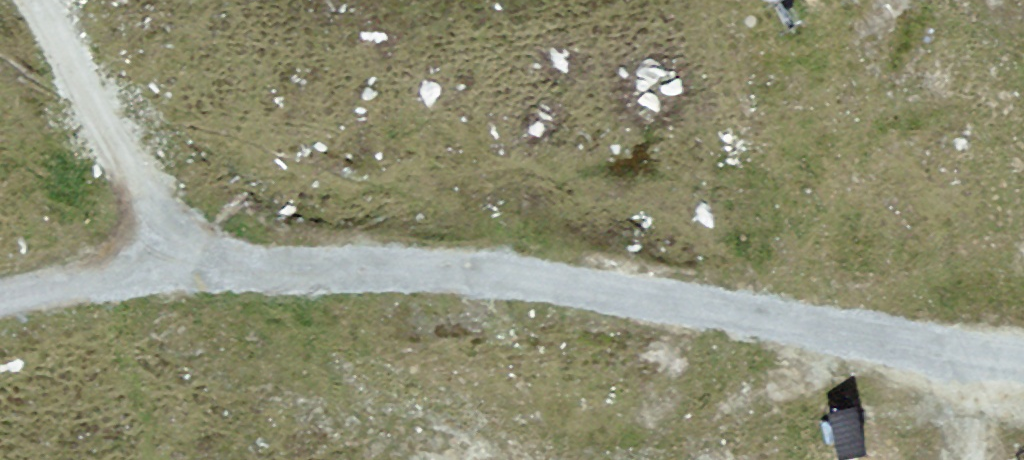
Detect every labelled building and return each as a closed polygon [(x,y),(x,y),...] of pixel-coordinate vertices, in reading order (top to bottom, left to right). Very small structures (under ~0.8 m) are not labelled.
[(856,411),(824,418),(834,459),(868,459),(856,411)]
